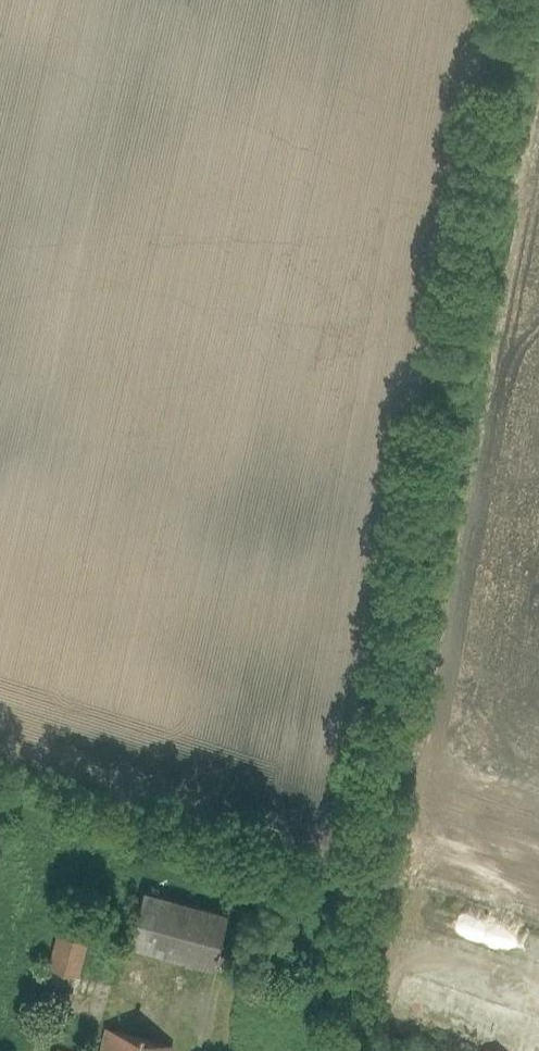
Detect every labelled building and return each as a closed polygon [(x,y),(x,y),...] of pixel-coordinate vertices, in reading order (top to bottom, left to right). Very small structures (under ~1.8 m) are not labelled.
[(227,910),(138,885),(122,942),(211,967),(227,910)] [(55,930),(44,966),(76,975),(86,939),(55,930)] [(95,1050),(171,1050),(172,1046),(102,1027),(95,1050)]
